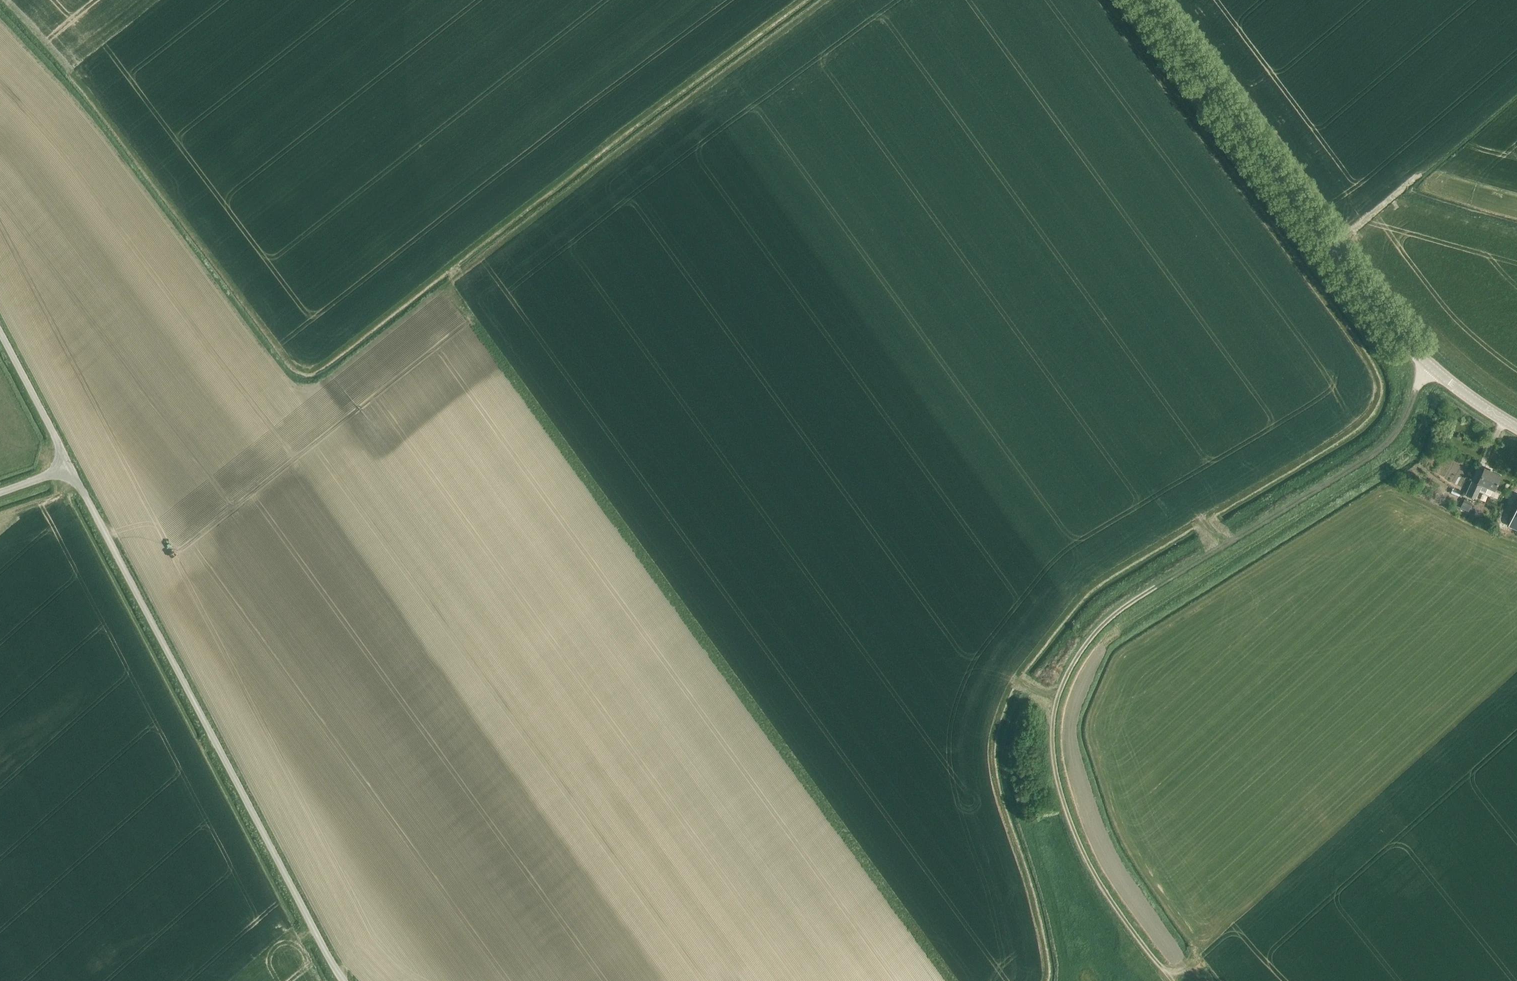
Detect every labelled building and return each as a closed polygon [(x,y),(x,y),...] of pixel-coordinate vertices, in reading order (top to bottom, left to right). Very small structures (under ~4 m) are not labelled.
[(1477,484),(1472,481),(1466,493),(1468,494),(1474,497),(1475,497),(1482,483),(1494,488),(1500,475),(1484,468),(1477,484)] [(1463,499),(1461,504),(1469,507),(1471,502),(1463,499)] [(1508,526),(1516,530),(1516,507),(1508,526)]
